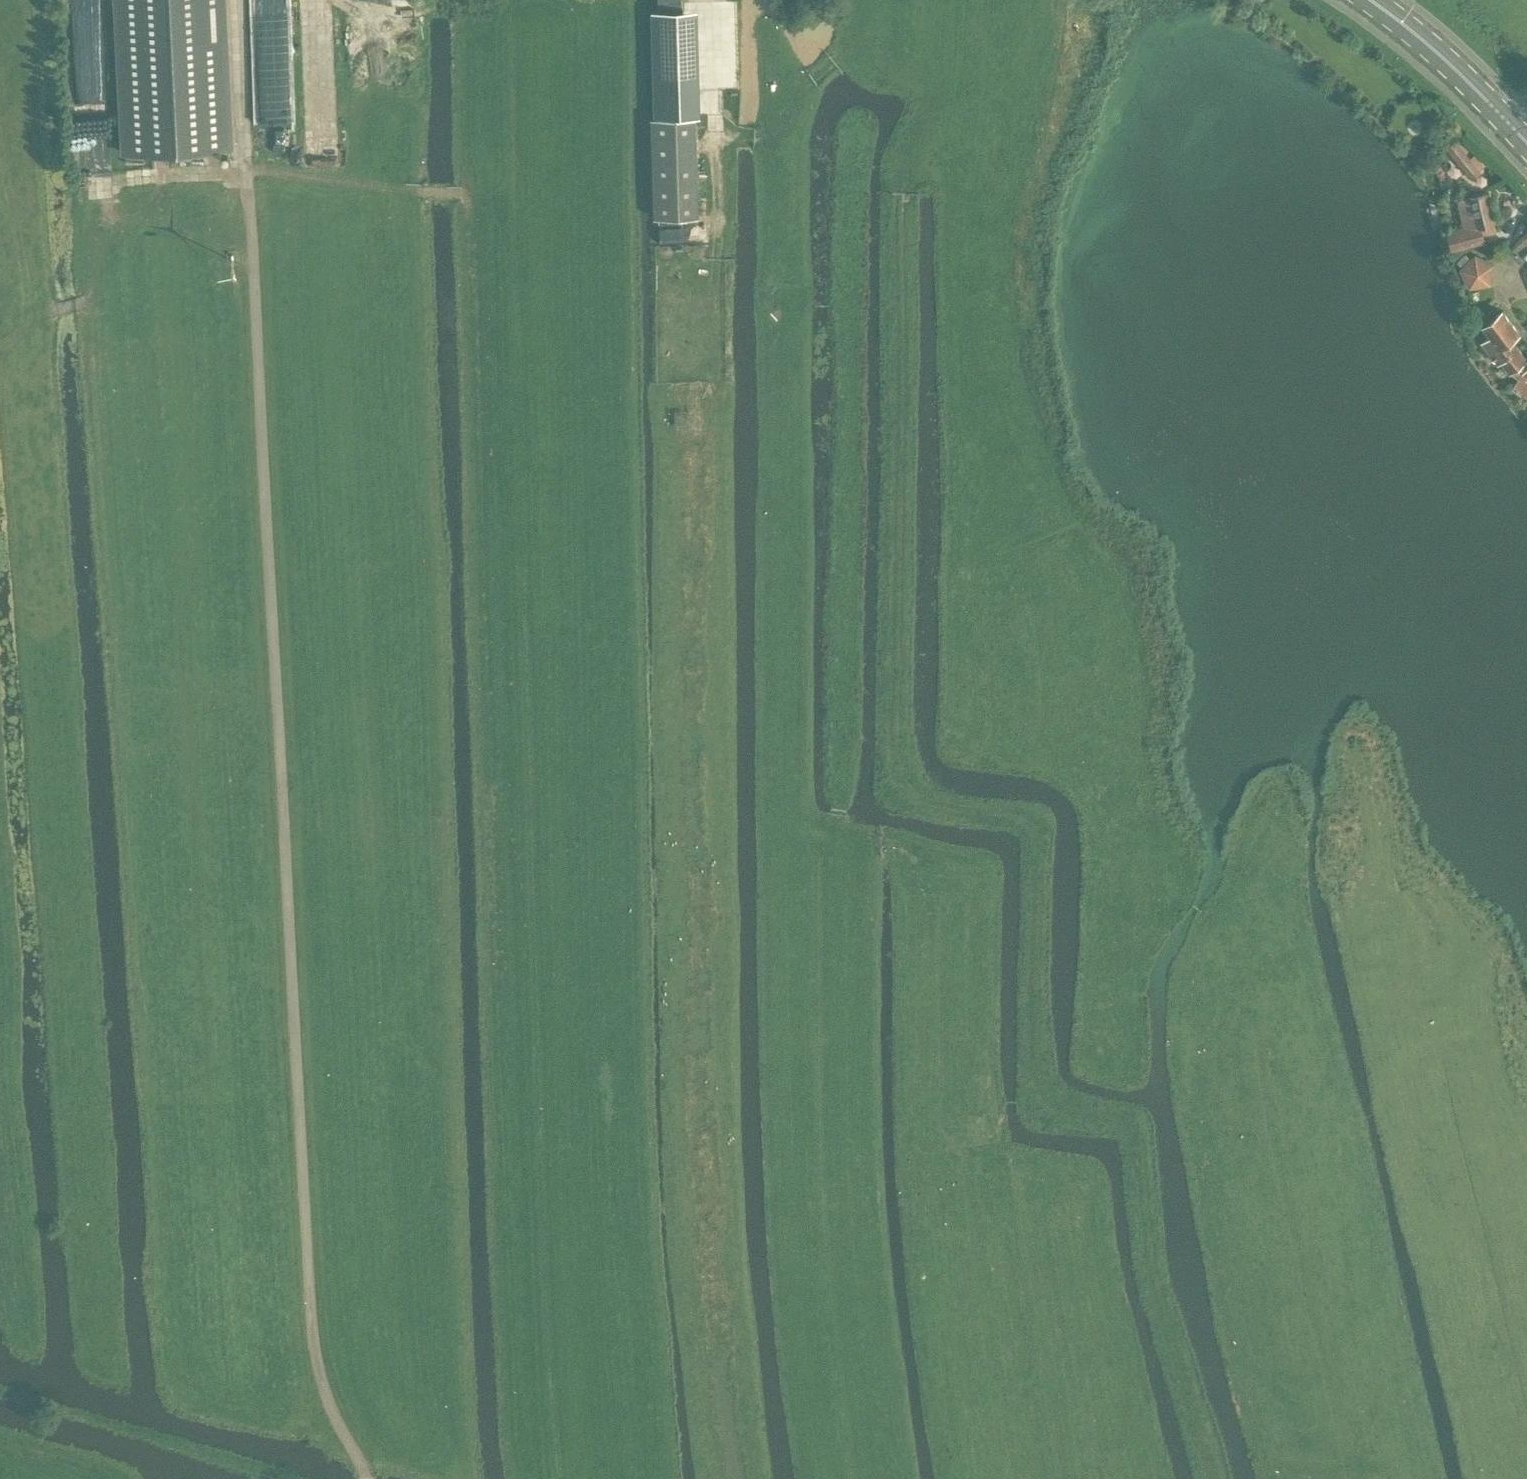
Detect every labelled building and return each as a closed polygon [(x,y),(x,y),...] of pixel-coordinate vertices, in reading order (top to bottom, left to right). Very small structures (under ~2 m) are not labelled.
[(230,148),(234,148),(228,40),(226,0),(117,0),(125,153),(230,148)] [(657,11),(682,10),(682,0),(657,0),(657,11)] [(695,116),(701,116),(697,9),(682,10),(657,11),(652,11),(655,118),(695,116)] [(1473,177),(1481,171),(1455,140),(1448,146),(1473,177)] [(1463,226),(1448,230),(1446,231),(1450,250),(1484,241),(1483,235),(1497,232),(1487,193),(1458,200),(1463,226)] [(1471,287),(1490,285),(1494,265),(1476,255),(1463,269),(1471,287)] [(1491,336),(1483,342),(1482,343),(1498,364),(1501,361),(1509,372),(1526,358),(1512,339),(1520,333),(1504,311),(1483,327),(1491,336)]
